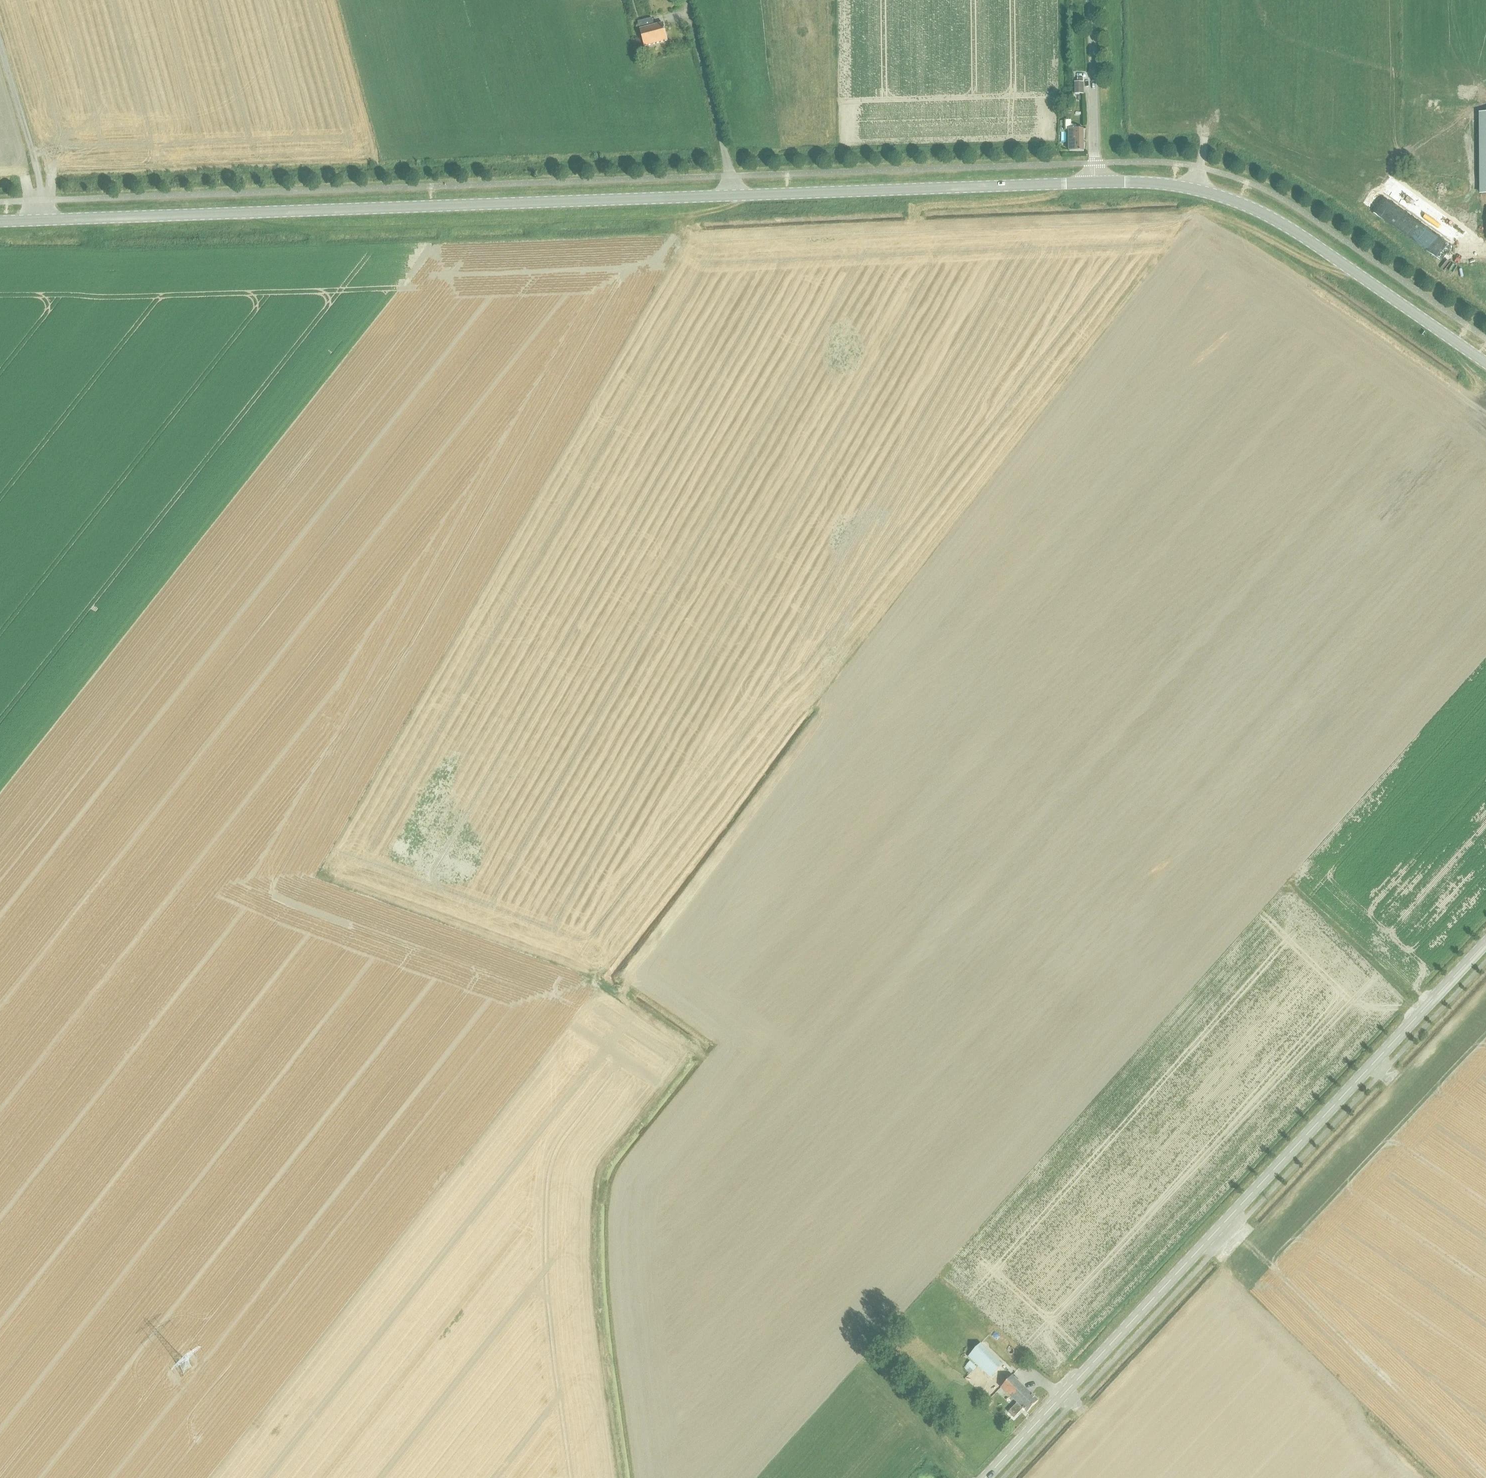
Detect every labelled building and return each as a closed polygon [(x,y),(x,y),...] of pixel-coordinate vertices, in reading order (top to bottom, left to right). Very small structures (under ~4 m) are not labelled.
[(643,47),(667,41),(662,24),(653,26),(651,19),(637,23),(643,47)] [(1072,95),(1083,95),(1083,83),(1072,83),(1072,95)] [(1069,152),(1083,151),(1083,129),(1069,129),(1069,152)] [(1001,1367),(979,1347),(969,1358),(990,1379),(1001,1367)] [(970,1362),(966,1366),(973,1372),(976,1368),(970,1362)] [(1026,1413),(1037,1401),(1011,1376),(1000,1388),(1017,1404),(1009,1411),(1015,1417),(1022,1409),(1026,1413)]
